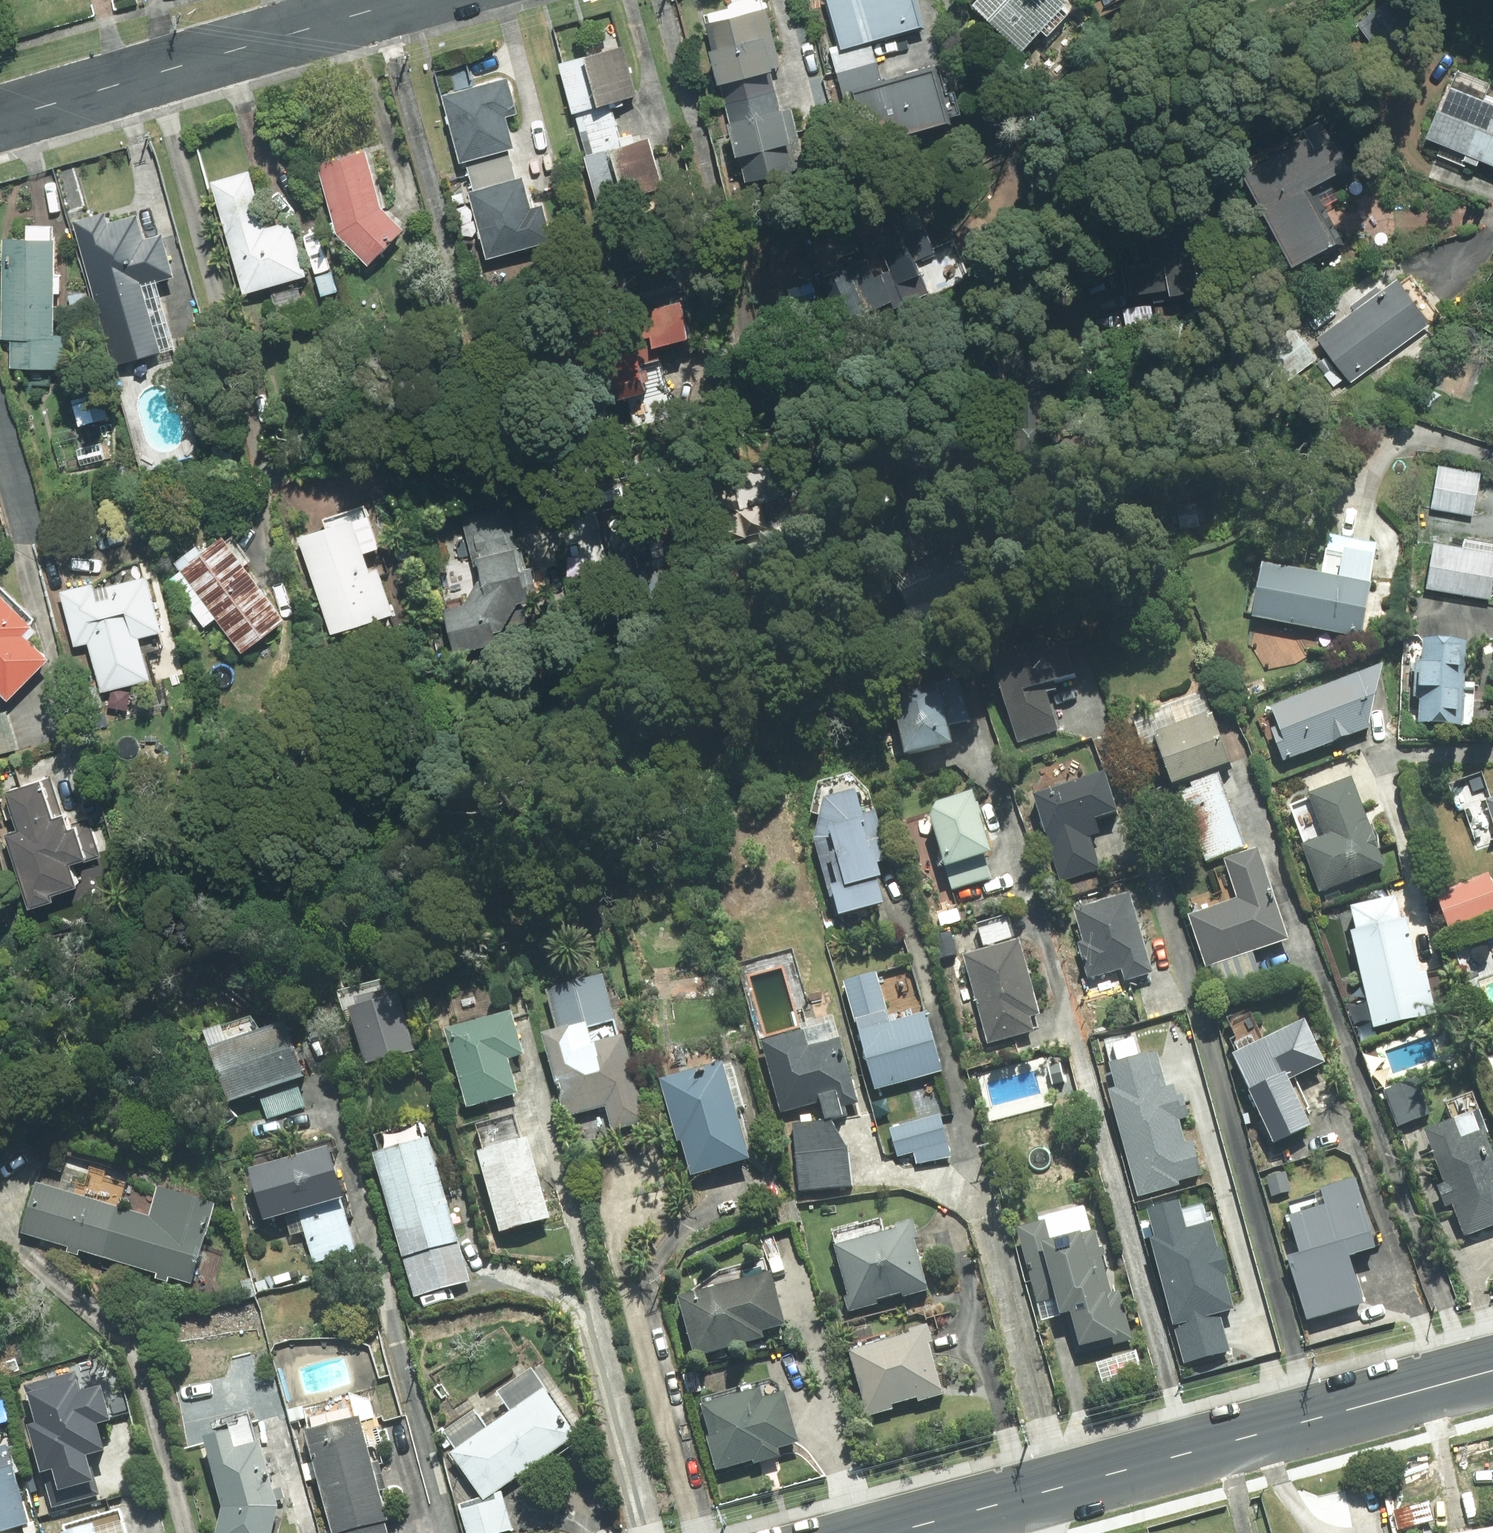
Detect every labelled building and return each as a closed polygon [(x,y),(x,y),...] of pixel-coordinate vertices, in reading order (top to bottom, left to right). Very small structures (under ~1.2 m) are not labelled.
[(776,0),(711,15),(749,177),(814,162),(800,103),(788,106),(779,66),(791,63),(776,0)] [(856,140),(961,115),(947,58),(885,73),(876,36),(930,23),(924,0),(822,0),(856,140)] [(1032,47),(1051,26),(1060,33),(1088,1),(1086,0),(979,0),(1032,47)] [(563,60),(586,156),(627,146),(616,100),(646,93),(635,43),(563,60)] [(1463,64),(1436,137),(1492,158),(1492,76),(1463,64)] [(522,177),(514,147),(522,145),(513,113),(525,109),(516,76),(449,95),(467,160),(470,159),(479,190),(472,191),(489,254),(560,234),(551,203),(538,206),(530,175),(522,177)] [(1369,157),(1343,110),(1248,161),(1305,266),(1352,241),(1321,183),(1369,157)] [(668,172),(658,138),(622,148),(632,182),(668,172)] [(342,229),(377,259),(415,225),(389,203),(375,148),(324,161),(342,229)] [(306,239),(299,216),(274,223),(258,168),(217,178),(252,291),(332,266),(322,234),(306,239)] [(123,363),(169,348),(148,282),(184,271),(171,231),(153,237),(145,213),(115,223),(111,209),(77,221),(123,363)] [(846,254),(895,235),(885,209),(811,238),(825,275),(850,265),(846,254)] [(8,336),(17,337),(16,363),(75,365),(77,331),(61,330),(65,235),(55,235),(56,222),(34,221),(33,236),(12,236),(8,336)] [(905,319),(977,277),(956,242),(884,284),(905,319)] [(1443,315),(1410,272),(1321,342),(1354,385),(1443,315)] [(670,343),(703,328),(688,295),(655,310),(670,343)] [(113,382),(73,392),(83,435),(123,426),(113,382)] [(800,453),(749,465),(758,503),(809,491),(800,453)] [(1488,472),(1445,463),(1435,510),(1478,519),(1488,472)] [(410,608),(380,509),(378,501),(330,515),(333,523),(307,531),(337,629),(410,608)] [(1176,508),(1179,532),(1205,528),(1202,505),(1176,508)] [(213,624),(226,614),(254,650),(298,615),(232,531),(211,548),(206,541),(183,560),(204,586),(211,595),(198,605),(213,624)] [(1470,535),(1469,545),(1438,541),(1432,586),(1492,594),(1492,538),(1470,535)] [(906,570),(921,607),(989,579),(973,541),(906,570)] [(466,650),(503,638),(516,624),(530,596),(542,595),(536,551),(492,557),(494,571),(477,597),(451,604),(466,650)] [(1348,581),(1272,566),(1261,618),(1371,640),(1387,558),(1354,552),(1348,581)] [(80,644),(94,640),(107,691),(165,676),(154,634),(172,630),(157,570),(89,587),(67,593),(80,644)] [(33,631),(44,621),(5,582),(0,587),(0,677),(17,694),(56,654),(33,631)] [(1426,726),(1480,729),(1482,685),(1473,685),(1476,643),(1431,641),(1426,726)] [(1378,728),(1388,663),(1268,711),(1289,764),(1378,728)] [(890,732),(896,760),(966,746),(961,724),(975,721),(966,681),(903,695),(910,727),(890,732)] [(1240,760),(1221,714),(1165,737),(1184,783),(1240,760)] [(75,811),(63,815),(50,774),(18,784),(30,824),(17,828),(40,902),(63,895),(61,888),(84,881),(77,859),(96,852),(87,822),(79,824),(75,811)] [(1060,881),(1106,868),(1094,827),(1130,817),(1118,774),(1036,797),(1060,881)] [(1362,774),(1313,791),(1329,839),(1305,847),(1321,894),(1394,870),(1362,774)] [(1269,842),(1249,848),(1227,777),(1193,788),(1214,859),(1224,891),(1188,902),(1210,973),(1217,971),(1225,999),(1270,985),(1261,952),(1299,940),(1269,842)] [(866,781),(837,791),(820,840),(847,915),(894,898),(894,826),(887,805),(876,809),(866,781)] [(939,805),(958,889),(999,880),(994,860),(1004,858),(989,794),(939,805)] [(1439,895),(1455,935),(1492,920),(1492,874),(1439,895)] [(1138,893),(1078,907),(1087,941),(1082,942),(1091,979),(1155,963),(1138,893)] [(1382,1030),(1440,1017),(1417,919),(1411,920),(1406,898),(1361,909),(1366,931),(1359,932),(1382,1030)] [(1051,1027),(1028,939),(969,955),(993,1043),(1051,1027)] [(629,1016),(620,1018),(610,974),(553,988),(563,1031),(551,1034),(571,1118),(613,1108),(618,1131),(654,1122),(649,1100),(629,1016)] [(895,1016),(885,976),(851,985),(862,1025),(895,1016)] [(411,997),(360,1009),(374,1066),(425,1053),(411,997)] [(955,1075),(936,1010),(860,1033),(880,1097),(955,1075)] [(525,1095),(517,1063),(534,1059),(522,1012),(506,1016),(453,1029),(472,1108),(525,1095)] [(1235,1048),(1276,1150),(1325,1131),(1304,1079),(1335,1067),(1315,1016),(1235,1048)] [(773,1033),(788,1113),(828,1105),(831,1118),(860,1113),(841,1020),(773,1033)] [(248,1066),(257,1097),(312,1081),(303,1050),(248,1066)] [(734,1068),(669,1084),(685,1147),(690,1146),(698,1176),(757,1161),(734,1068)] [(1423,1121),(1409,1084),(1390,1091),(1404,1128),(1423,1121)] [(1450,1099),(1458,1123),(1434,1131),(1471,1237),(1492,1230),(1492,1130),(1479,1090),(1450,1099)] [(304,1094),(266,1107),(271,1123),(309,1110),(304,1094)] [(891,1126),(899,1160),(918,1156),(920,1163),(953,1156),(944,1114),(891,1126)] [(861,1187),(851,1127),(797,1137),(808,1196),(861,1187)] [(452,1305),(448,1290),(476,1283),(441,1138),(384,1152),(419,1297),(422,1312),(452,1305)] [(539,1139),(488,1153),(509,1232),(560,1218),(539,1139)] [(275,1221),(306,1213),(320,1263),(361,1252),(347,1201),(356,1199),(342,1149),(261,1171),(275,1221)] [(1297,1193),(1290,1169),(1261,1177),(1268,1202),(1297,1193)] [(1249,1264),(1235,1201),(1194,1210),(1186,1173),(1152,1181),(1161,1221),(1149,1224),(1164,1289),(1198,1281),(1202,1298),(1227,1293),(1222,1270),(1249,1264)] [(1336,1206),(1297,1219),(1308,1254),(1293,1258),(1313,1322),(1372,1303),(1358,1258),(1386,1249),(1364,1178),(1331,1188),(1336,1206)] [(226,1206),(166,1186),(156,1216),(42,1179),(26,1231),(199,1288),(226,1206)] [(1036,1267),(1059,1261),(1073,1317),(1081,1315),(1089,1349),(1128,1340),(1096,1207),(1025,1225),(1036,1267)] [(925,1223),(839,1239),(853,1312),(938,1296),(925,1223)] [(688,1300),(707,1358),(775,1337),(773,1331),(797,1324),(780,1271),(688,1300)] [(938,1329),(853,1352),(870,1417),(956,1394),(938,1329)] [(479,1532),(508,1532),(516,1530),(505,1490),(588,1436),(557,1390),(543,1369),(508,1392),(521,1413),(495,1430),(481,1409),(446,1432),(462,1457),(487,1494),(464,1509),(479,1532)] [(705,1409),(726,1481),(792,1461),(789,1451),(809,1445),(791,1384),(705,1409)] [(51,1514),(99,1501),(93,1471),(93,1444),(97,1444),(97,1447),(116,1448),(117,1396),(94,1396),(94,1407),(80,1407),(80,1395),(54,1395),(54,1407),(36,1407),(36,1435),(40,1435),(39,1470),(51,1514)] [(315,1429),(338,1532),(399,1532),(372,1416),(315,1429)] [(286,1511),(270,1442),(251,1447),(246,1430),(214,1438),(232,1504),(223,1532),(280,1532),(286,1511)] [(0,1446),(0,1532),(6,1532),(37,1524),(13,1442),(0,1446)] [(129,1511),(120,1513),(73,1526),(74,1532),(134,1532),(129,1511)]
